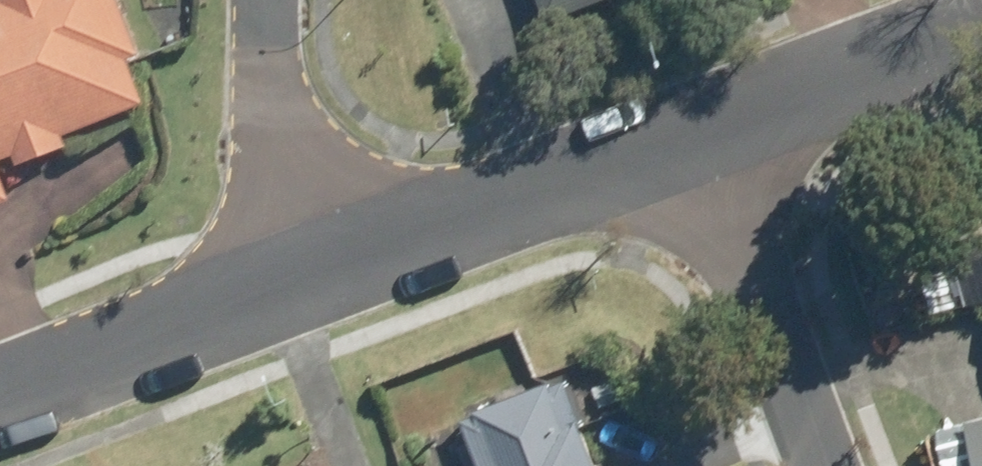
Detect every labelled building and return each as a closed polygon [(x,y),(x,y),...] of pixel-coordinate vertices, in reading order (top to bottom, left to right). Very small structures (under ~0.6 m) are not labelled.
[(116,0),(0,0),(0,160),(10,156),(15,169),(69,148),(64,135),(142,105),(128,67),(141,62),(116,0)] [(540,18),(586,0),(534,0),(540,18)] [(10,201),(0,174),(0,205),(10,201)] [(558,380),(466,414),(485,465),(590,465),(558,380)] [(960,409),(975,465),(981,465),(981,403),(960,409)]
